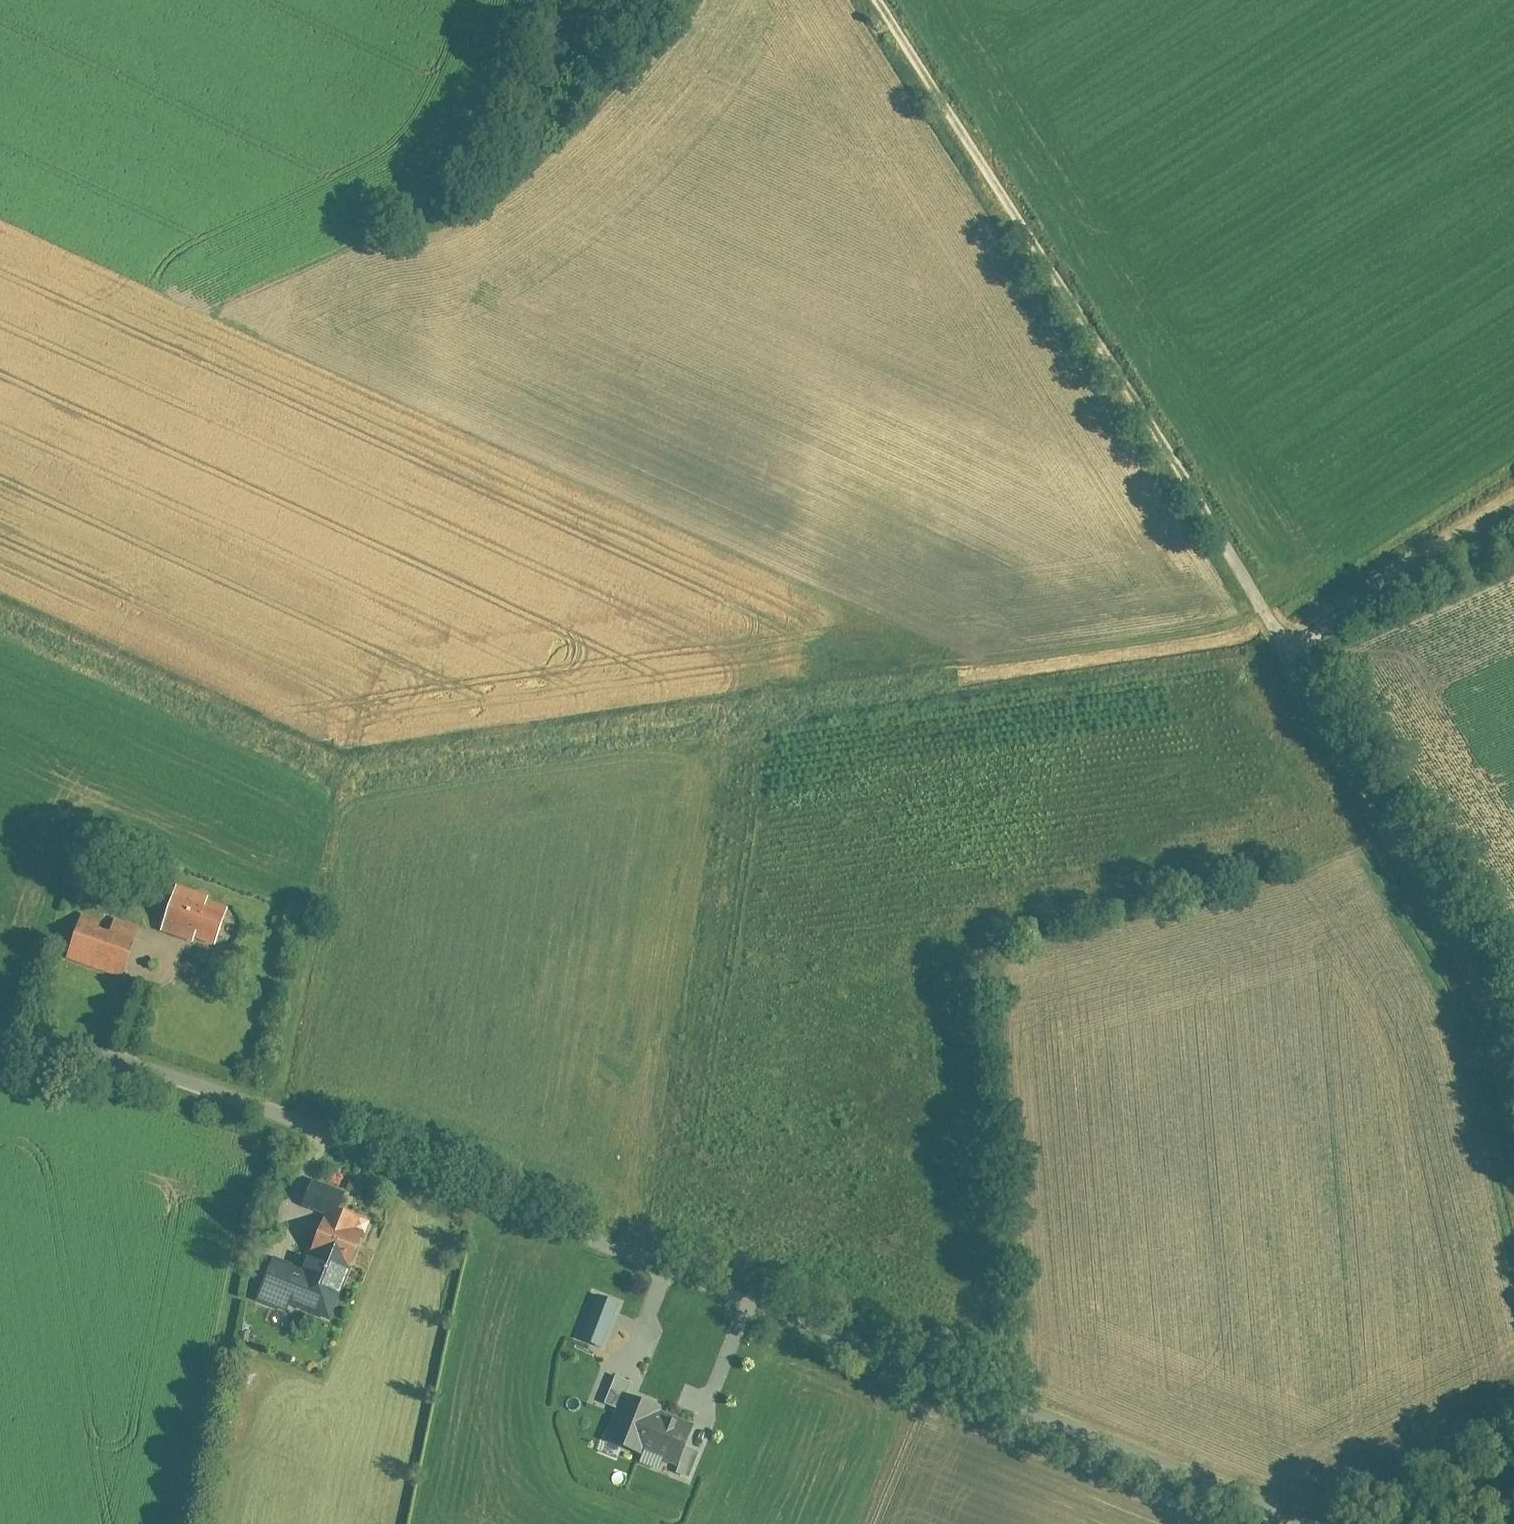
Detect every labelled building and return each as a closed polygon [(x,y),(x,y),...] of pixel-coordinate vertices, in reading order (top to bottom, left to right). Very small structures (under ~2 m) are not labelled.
[(183,893),(168,933),(216,950),(231,910),(183,893)] [(84,922),(72,960),(129,979),(141,941),(84,922)] [(363,1232),(353,1228),(357,1220),(328,1209),(302,1272),(273,1260),(259,1295),(286,1307),(290,1297),(329,1313),(363,1232)] [(597,1296),(581,1340),(601,1347),(617,1303),(597,1296)] [(626,1396),(611,1433),(624,1439),(622,1445),(641,1452),(642,1449),(678,1463),(692,1426),(657,1412),(658,1408),(626,1396)]
